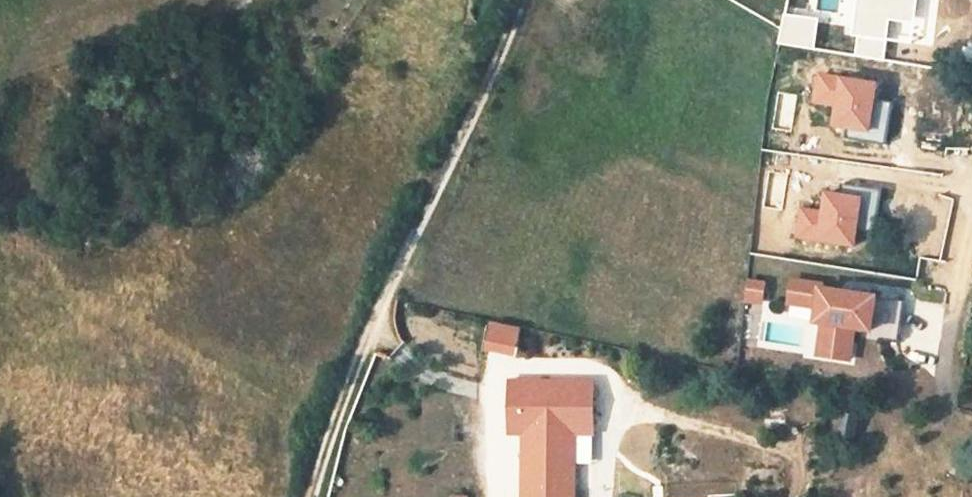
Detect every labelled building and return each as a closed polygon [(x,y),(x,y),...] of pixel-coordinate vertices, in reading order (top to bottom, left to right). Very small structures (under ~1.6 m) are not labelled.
[(864,9),(865,9),(910,15),(912,0),(866,0),(864,9)] [(783,28),(769,26),(766,40),(780,43),(783,28)] [(210,29),(198,33),(202,48),(213,44),(212,37),(210,29)] [(813,101),(835,104),(831,126),(867,131),(874,83),(817,74),(813,101)] [(807,130),(798,128),(795,144),(805,146),(807,130)] [(823,191),(820,212),(800,209),(796,238),(852,246),(859,197),(823,191)] [(767,281),(748,279),(745,300),(764,302),(767,281)] [(876,330),(881,296),(851,292),(849,302),(837,301),(839,289),(823,287),(823,283),(794,279),(790,302),(792,302),(821,307),(819,321),(827,322),(822,354),(853,359),(858,328),(875,330),(876,330)] [(876,330),(875,330),(874,338),(898,342),(904,300),(881,296),(876,330)] [(821,307),(792,302),(790,316),(819,321),(821,307)] [(518,331),(489,324),(484,346),(513,353),(518,331)] [(524,430),(523,496),(572,496),(572,430),(590,430),(590,381),(509,381),(509,429),(524,430)]
